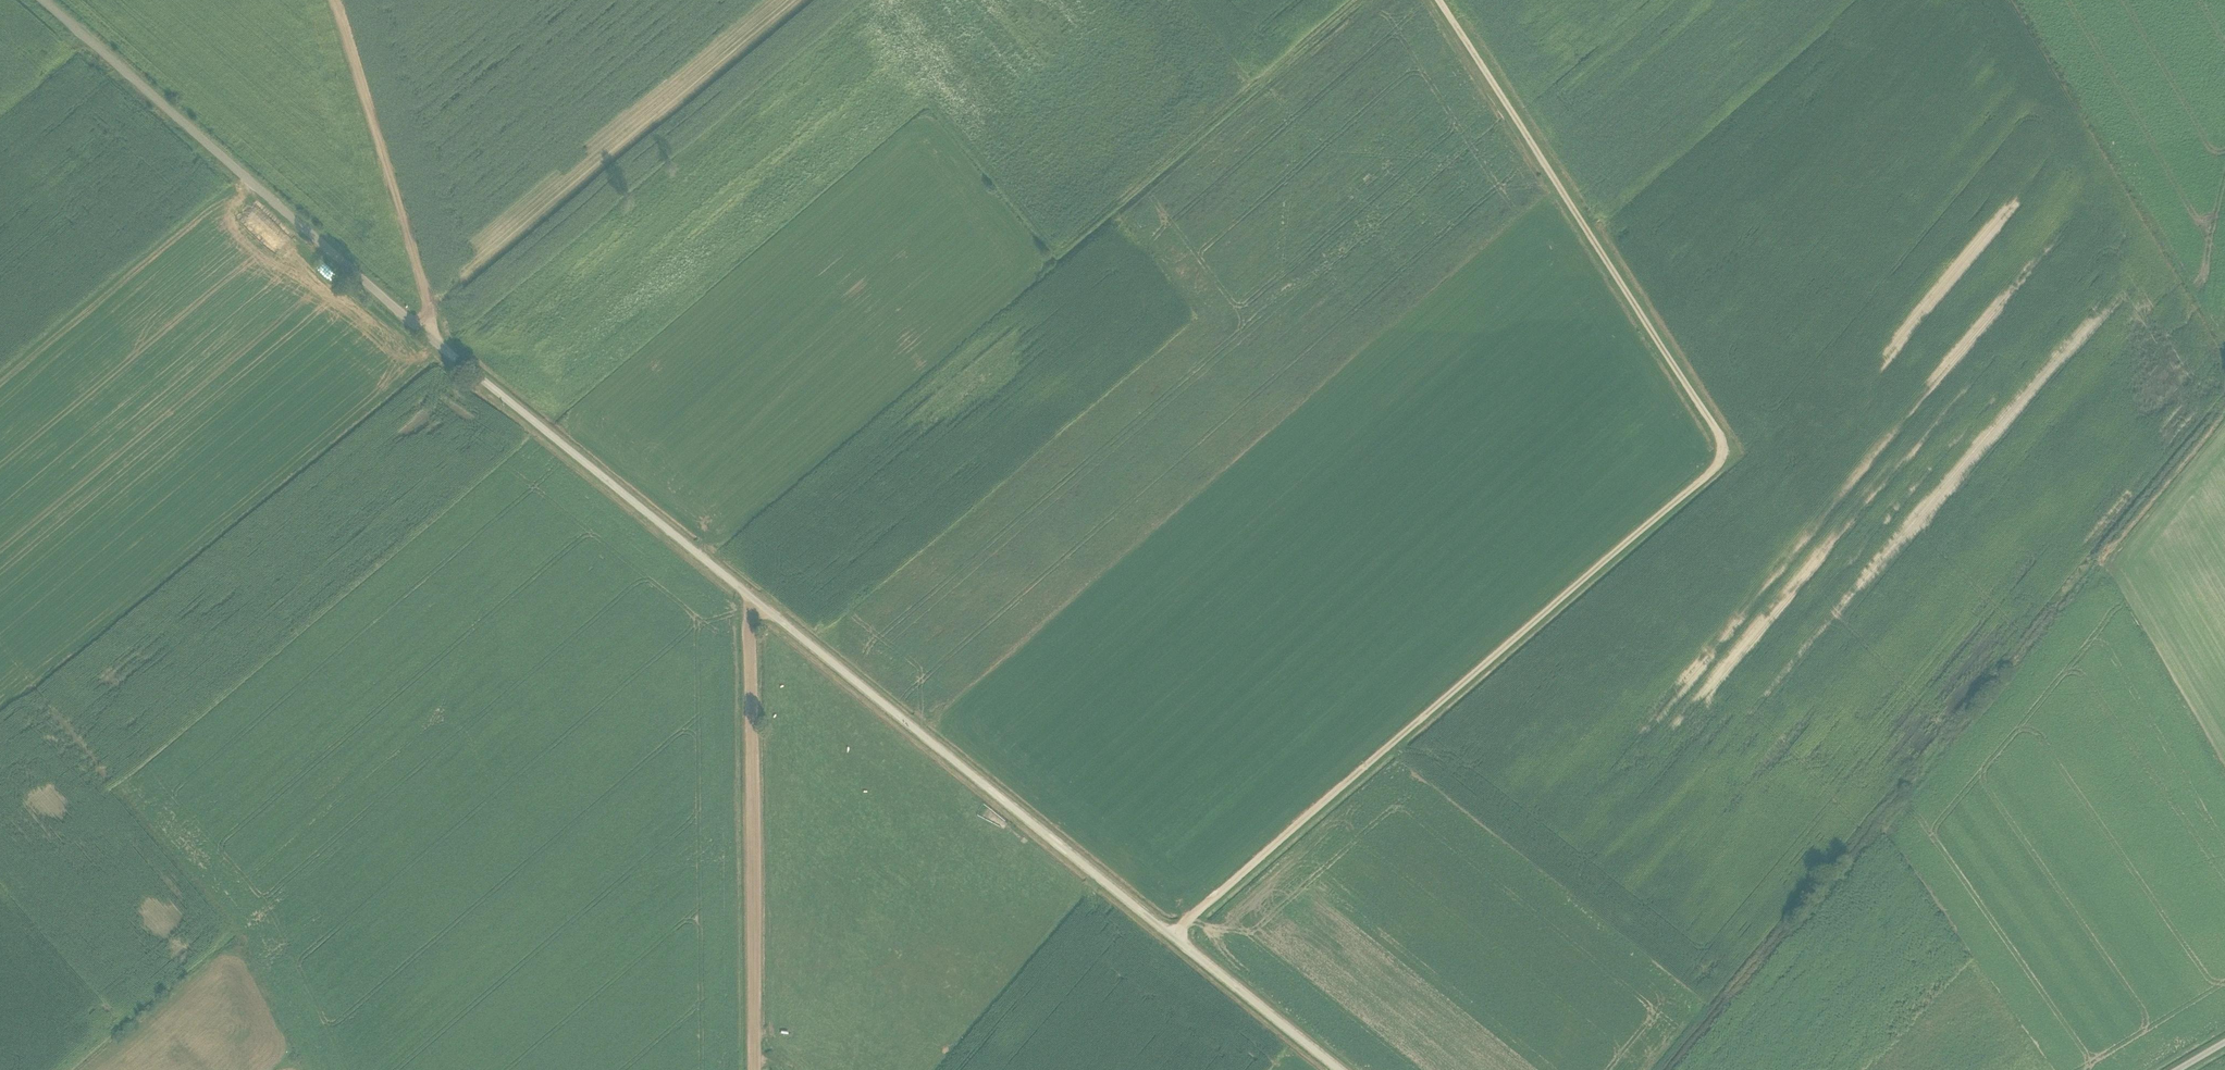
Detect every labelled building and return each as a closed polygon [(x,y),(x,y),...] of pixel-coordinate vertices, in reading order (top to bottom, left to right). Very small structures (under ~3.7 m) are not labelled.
[(984,806),(980,812),(1000,822),(1003,817),(984,806)]
